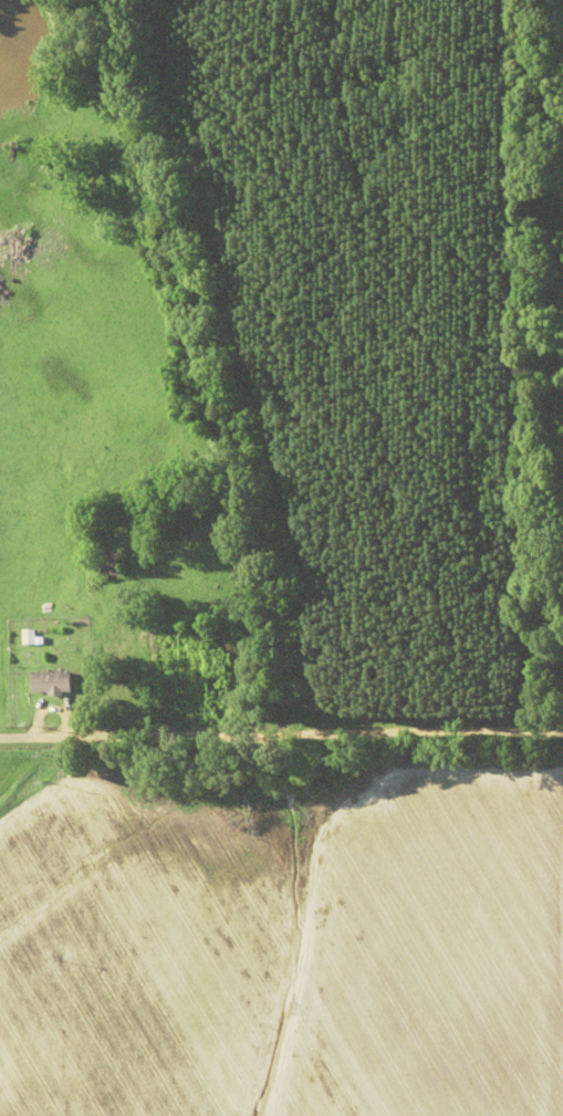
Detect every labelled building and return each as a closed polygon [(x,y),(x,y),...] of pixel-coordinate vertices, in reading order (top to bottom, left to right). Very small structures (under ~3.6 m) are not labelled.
[(48,644),(48,637),(39,637),(39,630),(27,630),(27,644),(48,644)] [(36,694),(76,694),(76,672),(36,672),(36,694)]
